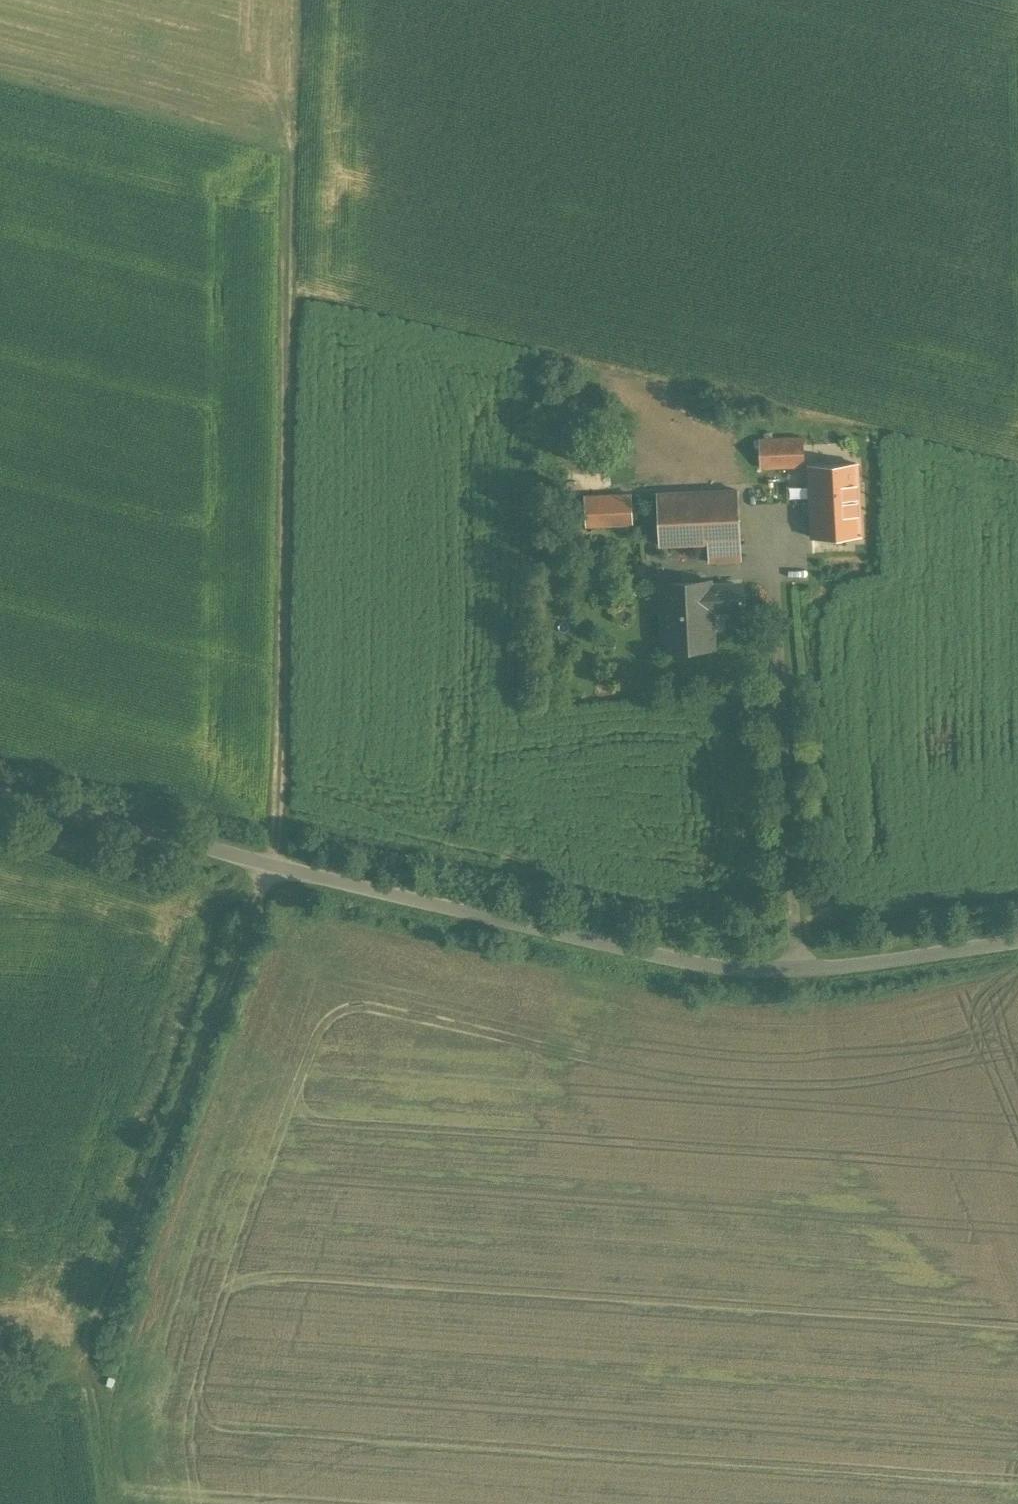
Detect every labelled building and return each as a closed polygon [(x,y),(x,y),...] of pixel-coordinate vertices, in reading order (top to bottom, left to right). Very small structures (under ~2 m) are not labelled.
[(760,467),(804,465),(808,464),(812,464),(829,463),(856,462),(854,434),(759,439),(760,467)] [(856,462),(829,463),(812,464),(808,464),(811,537),(859,534),(856,462)] [(740,558),(737,488),(656,491),(658,543),(705,541),(706,560),(740,558)] [(630,521),(629,493),(584,496),(585,523),(630,521)] [(744,606),(743,585),(712,586),(712,582),(662,584),(665,647),(709,646),(708,614),(712,613),(712,607),(744,606)]
